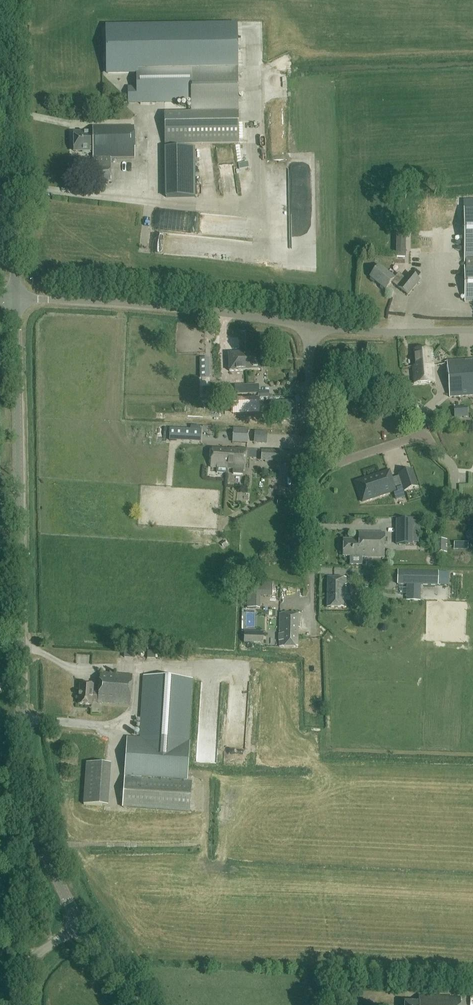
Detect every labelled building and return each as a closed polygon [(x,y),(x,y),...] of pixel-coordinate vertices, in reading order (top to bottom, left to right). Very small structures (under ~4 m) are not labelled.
[(193,112),(238,111),(236,26),(106,28),(107,73),(108,73),(107,68),(136,68),(137,87),(128,87),(128,103),(137,103),(193,102),(193,112)] [(241,143),(240,121),(167,123),(168,145),(241,143)] [(109,127),(110,158),(134,158),(134,126),(109,127)] [(271,126),(271,133),(278,133),(278,137),(287,137),(287,126),(271,126)] [(111,179),(110,158),(109,127),(92,127),(92,134),(74,134),(75,151),(86,151),(86,153),(93,153),(93,158),(94,158),(95,180),(111,179)] [(165,148),(166,198),(195,197),(194,148),(165,148)] [(464,262),(466,262),(466,266),(464,266),(464,302),(472,301),(472,210),(464,210),(464,262)] [(208,234),(210,217),(182,215),(181,220),(170,219),(171,215),(168,214),(166,230),(208,234)] [(411,216),(403,216),(403,238),(412,238),(411,216)] [(394,278),(379,266),(370,277),(385,290),(391,282),(407,295),(419,281),(410,273),(405,278),(398,273),(394,278)] [(414,350),(415,367),(433,365),(432,349),(414,350)] [(261,353),(248,354),(249,370),(247,370),(247,371),(262,370),(261,353)] [(249,370),(248,354),(228,355),(229,372),(247,371),(247,370),(249,370)] [(200,358),(200,377),(209,377),(209,358),(200,358)] [(447,361),(449,397),(472,396),(472,360),(447,361)] [(434,382),(433,365),(415,367),(412,367),(413,383),(434,382)] [(258,393),(258,385),(233,386),(234,394),(258,393)] [(259,399),(238,400),(239,414),(259,413),(259,399)] [(249,444),(249,435),(235,435),(235,444),(249,444)] [(239,448),(238,451),(239,451),(238,458),(234,458),(233,462),(228,462),(227,468),(234,469),(233,474),(243,475),(243,470),(245,470),(246,458),(256,459),(256,451),(247,450),(247,449),(239,448)] [(211,467),(227,468),(228,462),(233,462),(234,458),(238,458),(239,451),(238,451),(212,449),(211,467)] [(288,452),(260,451),(260,461),(287,462),(288,452)] [(417,486),(412,471),(399,475),(399,476),(398,477),(392,479),(389,471),(378,475),(379,478),(367,481),(366,479),(356,482),(362,502),(396,491),(395,489),(402,487),(404,491),(417,486)] [(397,520),(397,545),(414,545),(414,520),(397,520)] [(384,534),(358,533),(358,540),(344,540),(344,557),(358,557),(358,558),(384,558),(384,534)] [(449,552),(449,539),(440,539),(440,552),(449,552)] [(397,571),(396,586),(438,587),(438,572),(397,571)] [(346,607),(346,578),(327,578),(327,607),(346,607)] [(301,615),(280,615),(279,646),(297,646),(297,627),(301,627),(301,615)] [(244,632),(243,643),(263,644),(263,632),(244,632)] [(309,668),(309,681),(325,682),(325,673),(316,673),(316,668),(309,668)] [(132,674),(99,672),(98,691),(92,691),(92,685),(79,684),(78,705),(91,705),(92,702),(98,702),(98,703),(130,704),(132,674)] [(193,679),(144,676),(140,738),(189,742),(193,679)] [(245,714),(244,704),(232,706),(234,716),(245,714)] [(233,728),(232,740),(241,741),(242,729),(233,728)] [(189,742),(140,738),(140,739),(127,738),(124,777),(186,781),(189,742)] [(104,764),(86,762),(83,804),(101,806),(104,764)] [(186,781),(124,777),(122,807),(189,812),(191,782),(186,781)] [(419,997),(418,1003),(405,1003),(405,1004),(460,1004),(460,998),(419,997)]
